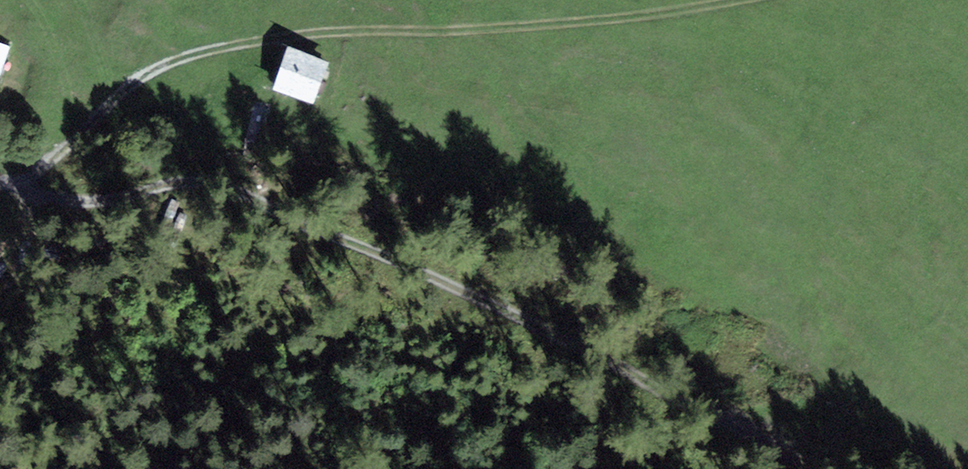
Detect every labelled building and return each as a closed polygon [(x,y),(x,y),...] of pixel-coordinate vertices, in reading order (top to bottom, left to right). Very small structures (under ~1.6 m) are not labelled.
[(316,104),(329,67),(290,53),(277,90),(316,104)]
